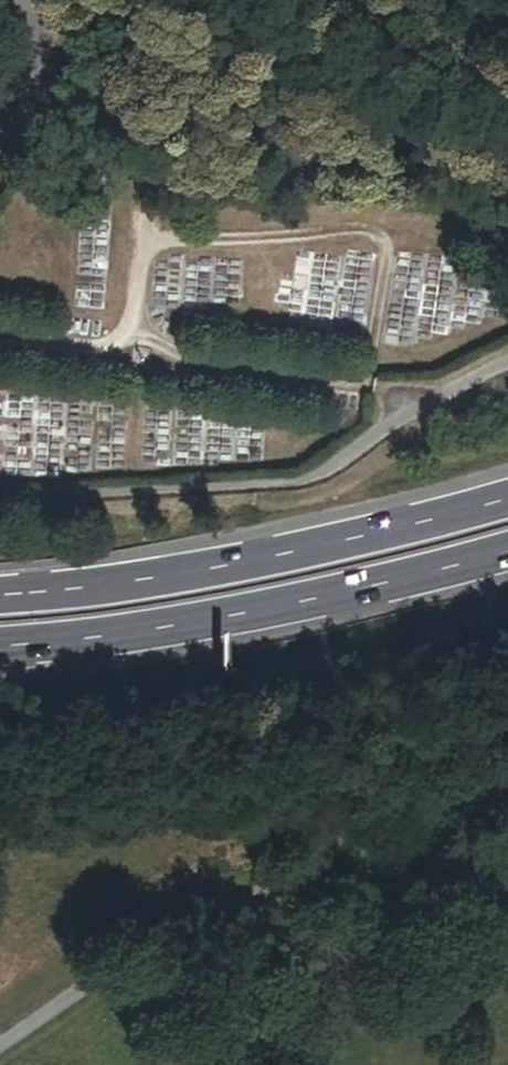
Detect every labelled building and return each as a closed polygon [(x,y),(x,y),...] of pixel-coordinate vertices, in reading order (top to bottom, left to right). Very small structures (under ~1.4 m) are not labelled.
[(70,170),(69,159),(58,160),(59,171),(70,170)]
